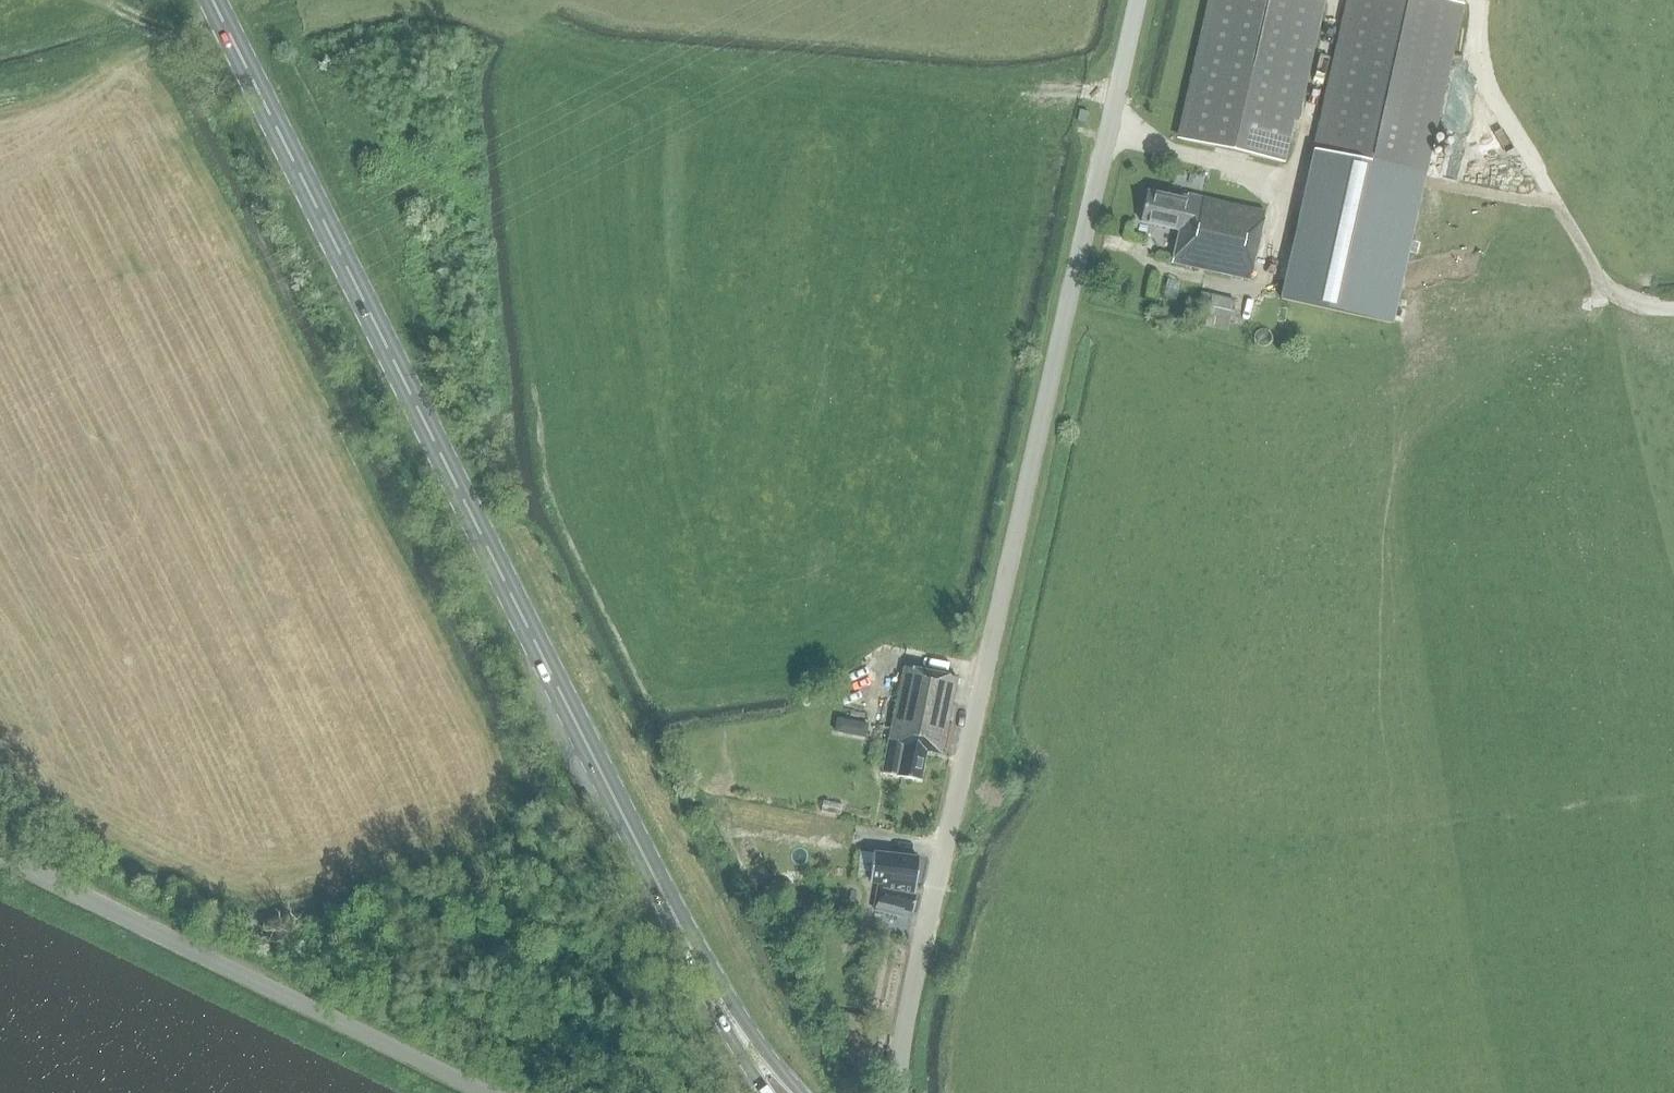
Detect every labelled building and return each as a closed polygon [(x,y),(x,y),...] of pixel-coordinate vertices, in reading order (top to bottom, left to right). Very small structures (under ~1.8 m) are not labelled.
[(1180,139),(1283,162),(1293,115),(1297,116),(1323,0),(1211,0),(1180,139)] [(1281,300),(1386,323),(1419,174),(1458,3),(1443,0),(1349,0),(1321,125),(1317,124),(1311,149),(1315,150),(1281,300)] [(1247,281),(1262,215),(1263,212),(1186,194),(1185,199),(1165,194),(1165,198),(1144,193),(1137,222),(1177,231),(1169,263),(1247,281)] [(1236,330),(1245,298),(1218,290),(1209,322),(1236,330)] [(889,728),(884,752),(879,773),(918,782),(923,751),(940,754),(956,678),(902,667),(889,728)] [(834,732),(850,735),(854,729),(855,722),(836,718),(834,732)] [(917,858),(915,858),(871,853),(871,854),(868,883),(876,884),(875,887),(870,911),(899,918),(902,912),(910,913),(914,895),(909,895),(910,887),(914,888),(917,858)]
